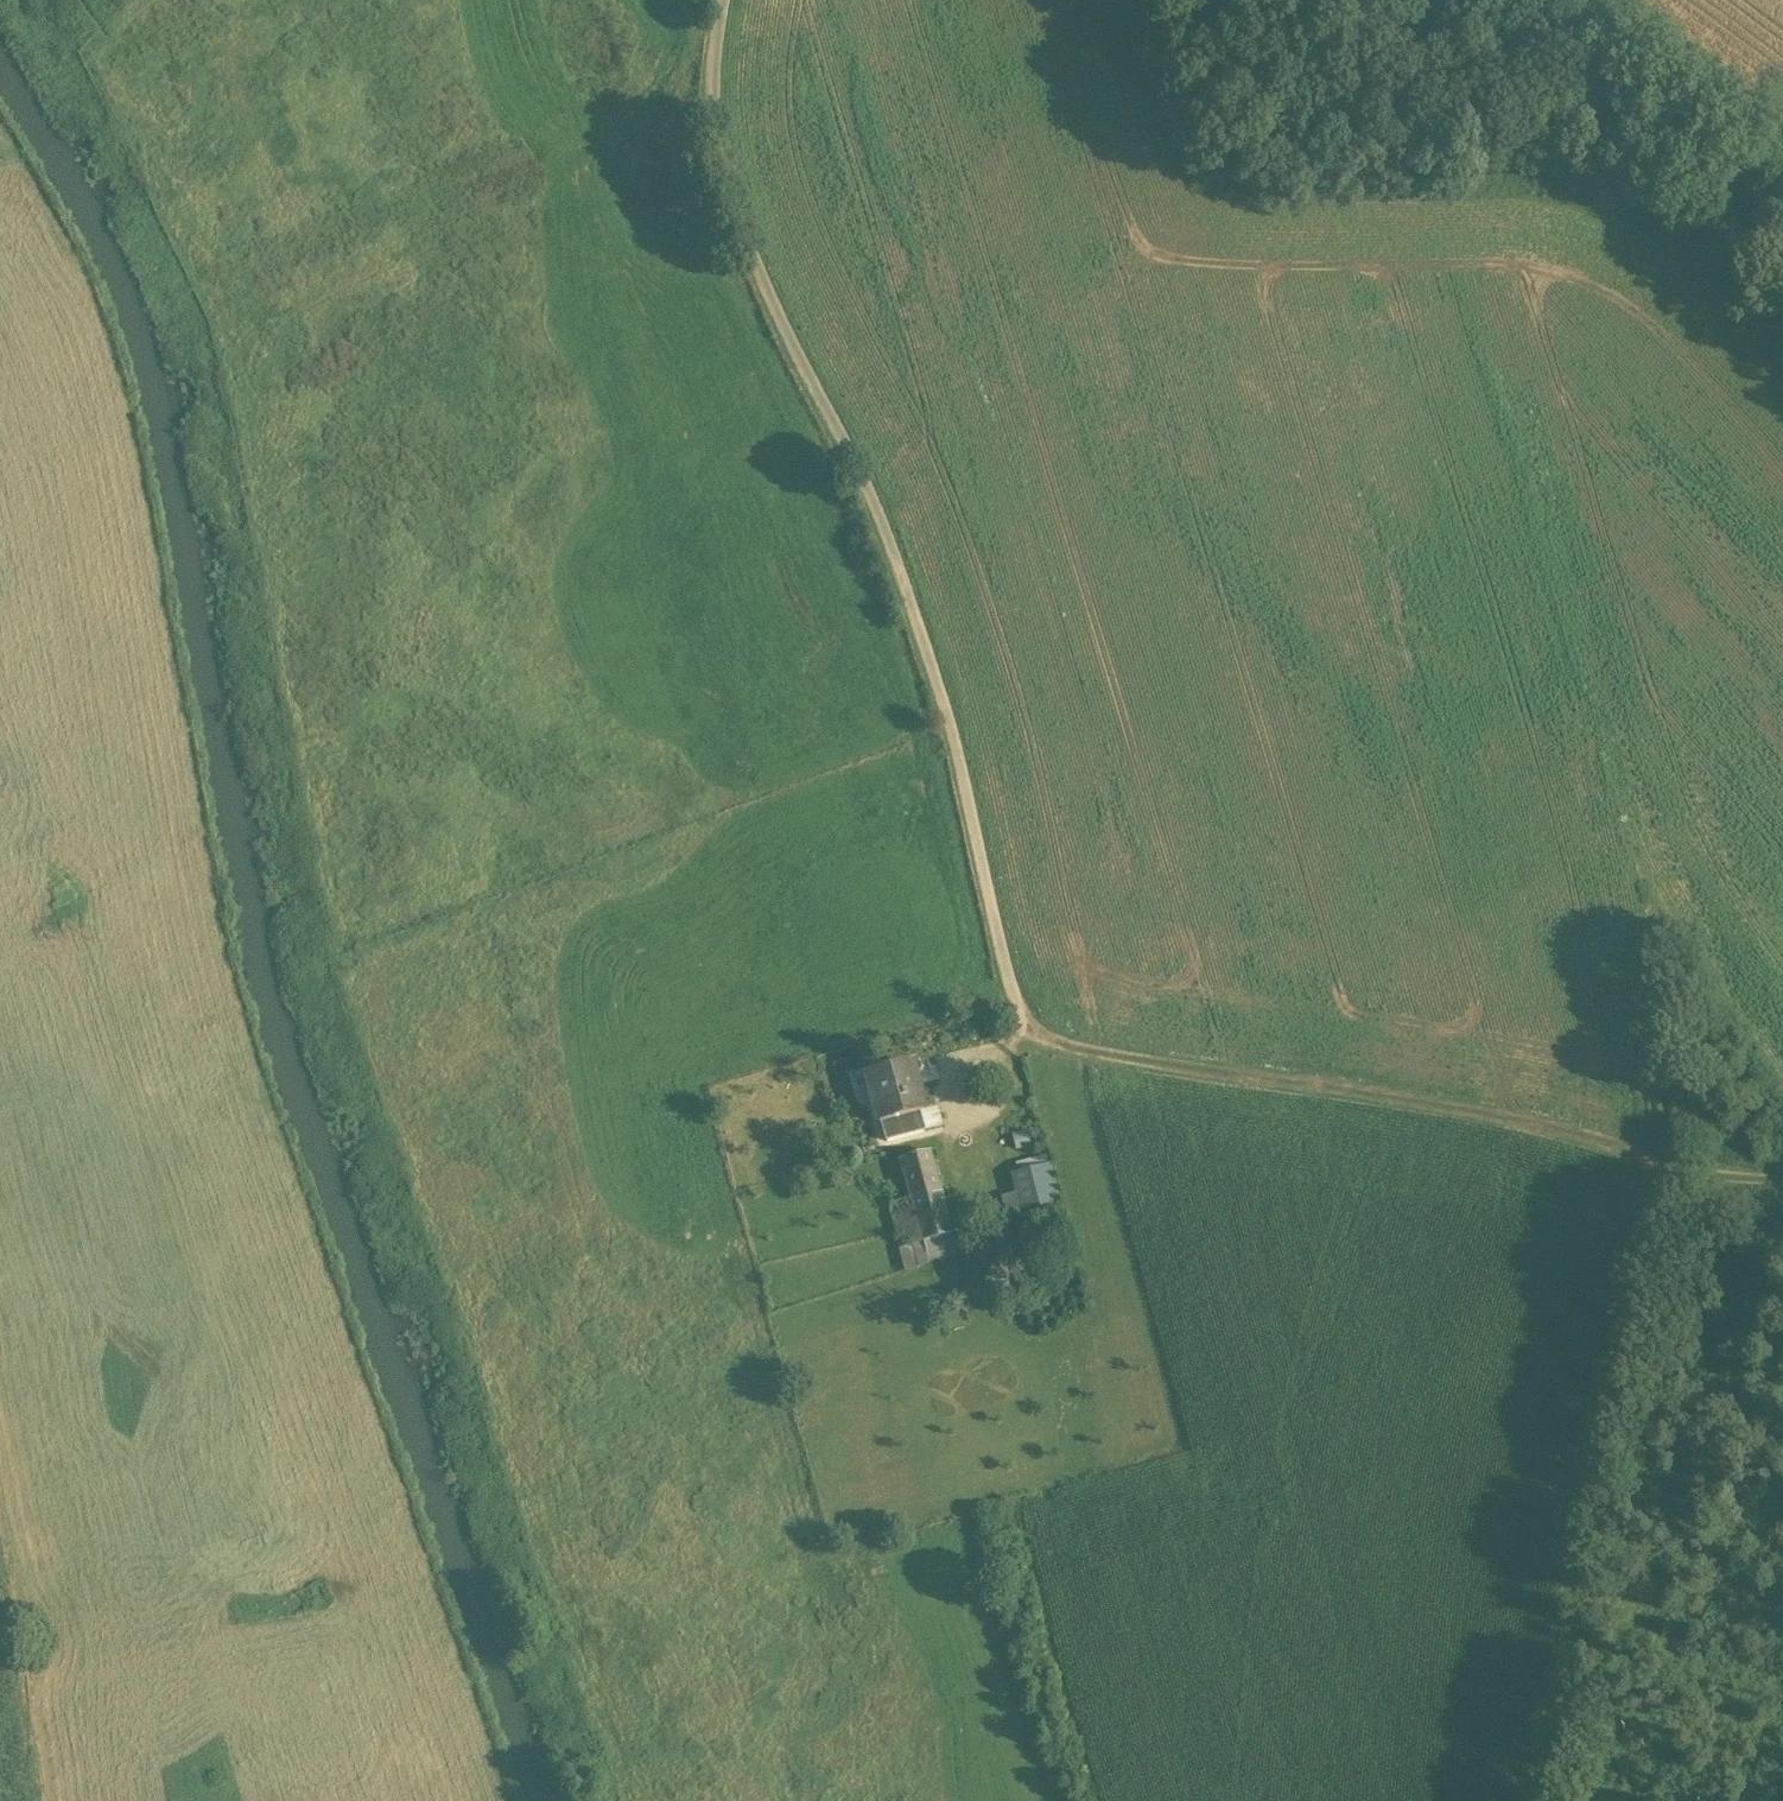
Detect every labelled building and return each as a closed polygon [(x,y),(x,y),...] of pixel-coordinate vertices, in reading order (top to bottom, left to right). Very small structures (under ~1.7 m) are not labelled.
[(911,1062),(867,1074),(880,1122),(882,1122),(887,1140),(924,1130),(919,1112),(924,1110),(911,1062)] [(1015,1147),(1032,1144),(1029,1129),(1013,1132),(1015,1147)] [(1018,1170),(1049,1162),(1044,1143),(1013,1150),(1018,1170)] [(930,1150),(900,1158),(911,1196),(919,1227),(923,1241),(924,1241),(952,1233),(930,1150)] [(1049,1163),(1012,1172),(1022,1211),(1059,1202),(1049,1163)] [(911,1196),(888,1203),(896,1233),(919,1227),(911,1196)] [(919,1227),(896,1233),(900,1247),(923,1241),(919,1227)] [(952,1233),(924,1241),(929,1259),(958,1251),(952,1233)] [(923,1241),(900,1247),(906,1269),(930,1263),(929,1259),(924,1241),(923,1241)]
